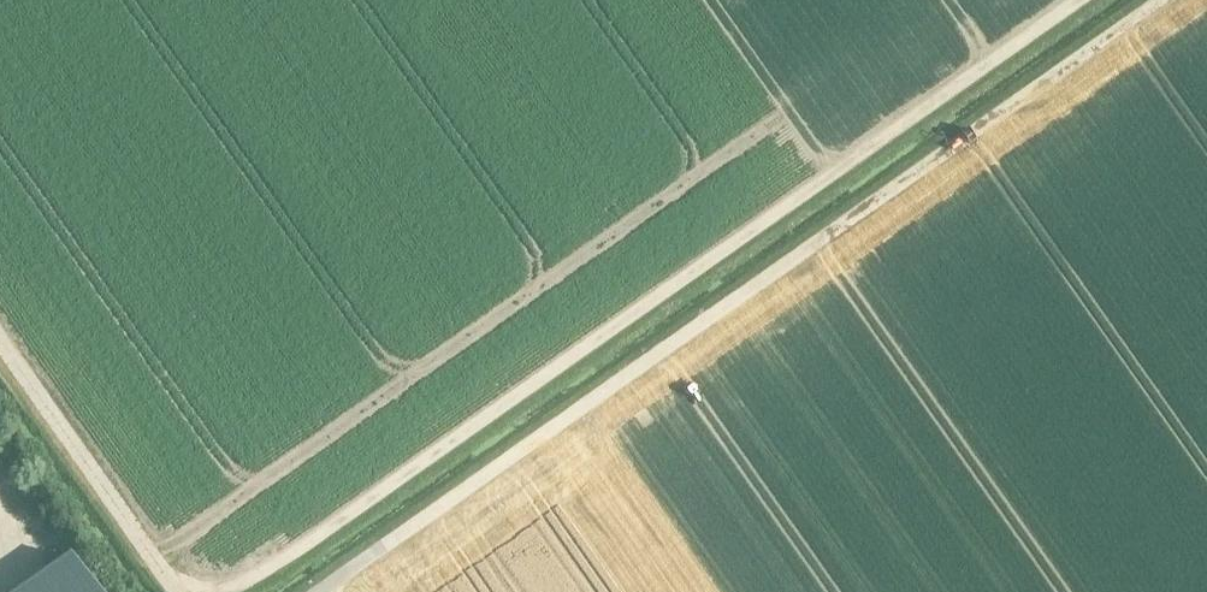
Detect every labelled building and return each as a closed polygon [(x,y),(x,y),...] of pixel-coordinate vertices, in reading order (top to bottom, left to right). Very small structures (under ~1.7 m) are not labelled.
[(21,591),(96,591),(71,557),(21,591)]
